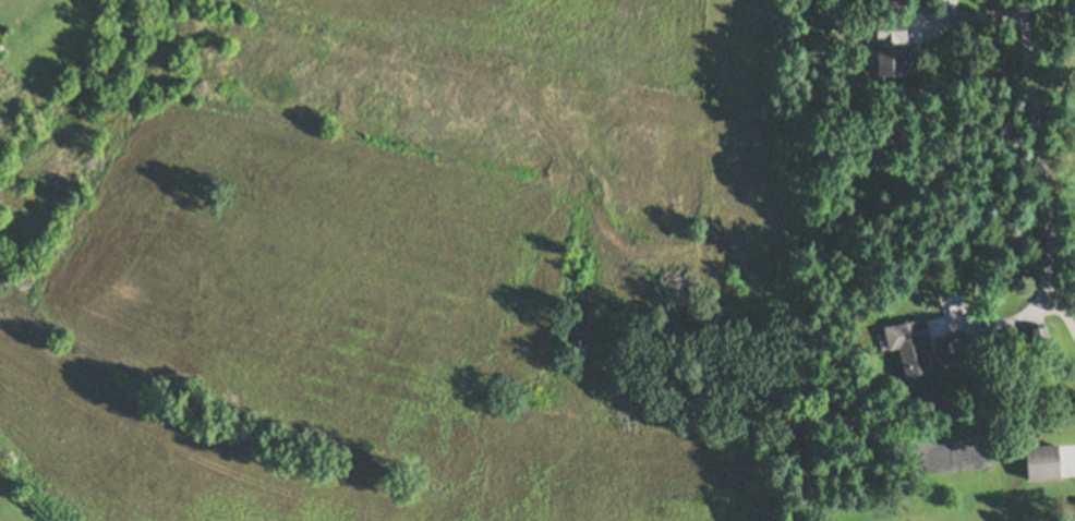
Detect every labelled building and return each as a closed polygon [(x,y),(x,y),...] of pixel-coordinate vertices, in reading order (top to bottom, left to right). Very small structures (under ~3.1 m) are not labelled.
[(863,62),(863,41),(877,41),(877,16),(906,15),(906,25),(907,24),(907,43),(904,43),(904,48),(910,48),(909,75),(903,75),(903,76),(879,76),(878,62),(863,62)] [(906,380),(898,349),(889,351),(887,348),(882,349),(878,334),(884,331),(883,327),(896,324),(897,325),(926,318),(930,340),(925,341),(929,359),(933,358),(938,374),(906,380)] [(1047,325),(1051,347),(1035,350),(1029,329),(1047,325)] [(1026,446),(1058,444),(1061,477),(1028,480),(1026,446)]
